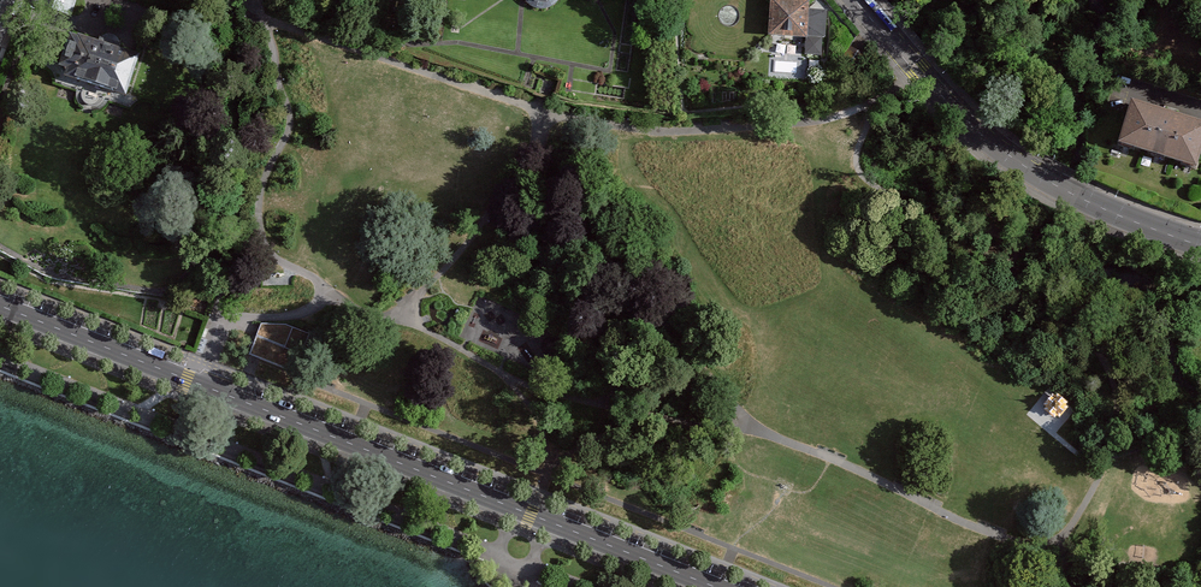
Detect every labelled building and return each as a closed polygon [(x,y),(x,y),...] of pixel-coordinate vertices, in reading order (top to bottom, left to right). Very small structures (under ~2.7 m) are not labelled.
[(2,44),(19,0),(0,0),(0,43),(2,44)] [(71,16),(78,0),(32,0),(71,16)] [(276,2),(314,11),(317,0),(276,0),(276,2)] [(778,0),(770,0),(768,37),(806,39),(805,56),(825,57),(828,12),(809,11),(810,2),(778,0)] [(125,102),(139,59),(125,55),(77,39),(76,41),(68,38),(57,71),(65,74),(62,82),(125,102)] [(1133,99),(1118,148),(1198,172),(1200,162),(1200,121),(1133,99)] [(286,350),(258,339),(251,356),(298,374),(312,336),(294,329),(286,350)] [(1055,394),(1046,405),(1048,407),(1046,409),(1057,418),(1059,415),(1061,417),(1070,406),(1068,404),(1070,403),(1059,393),(1057,396),(1055,394)]
